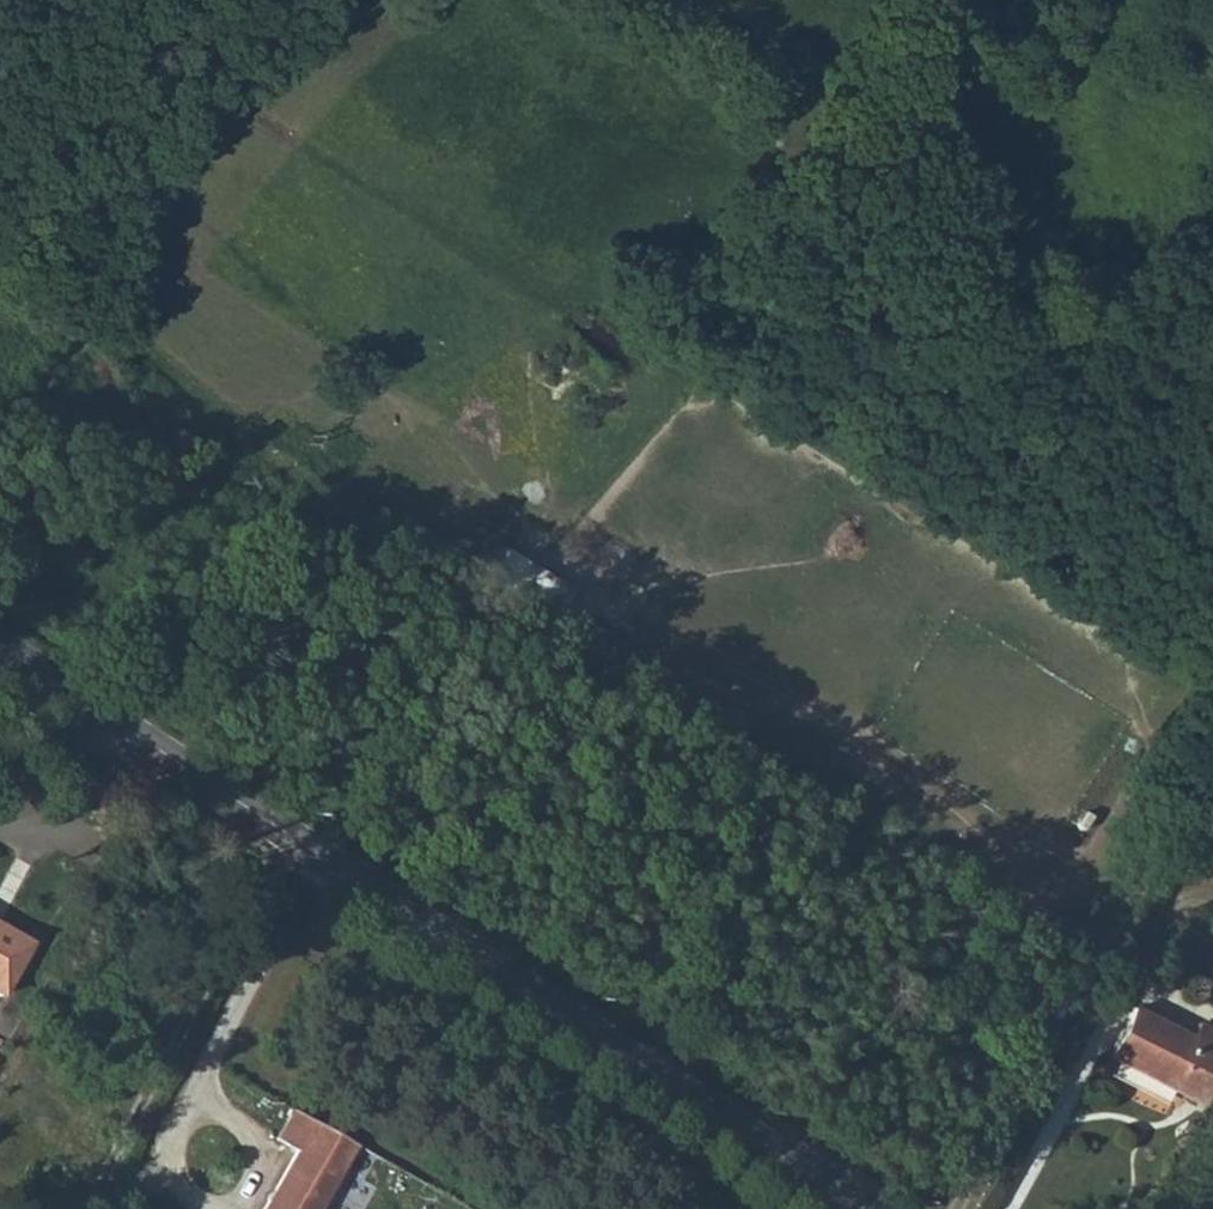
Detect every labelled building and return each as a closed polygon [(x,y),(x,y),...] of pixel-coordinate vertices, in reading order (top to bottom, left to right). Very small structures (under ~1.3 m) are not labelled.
[(486,580),(563,612),(577,579),(501,546),(486,580)] [(27,943),(0,927),(0,991),(27,943)] [(1096,1054),(1140,1075),(1145,1080),(1186,1098),(1212,1043),(1212,1032),(1187,1018),(1177,1035),(1122,1005),(1096,1054)] [(300,1126),(356,1158),(361,1151),(305,1118),(300,1126)] [(289,1147),(309,1158),(280,1208),(328,1208),(356,1158),(300,1126),(289,1147)]
